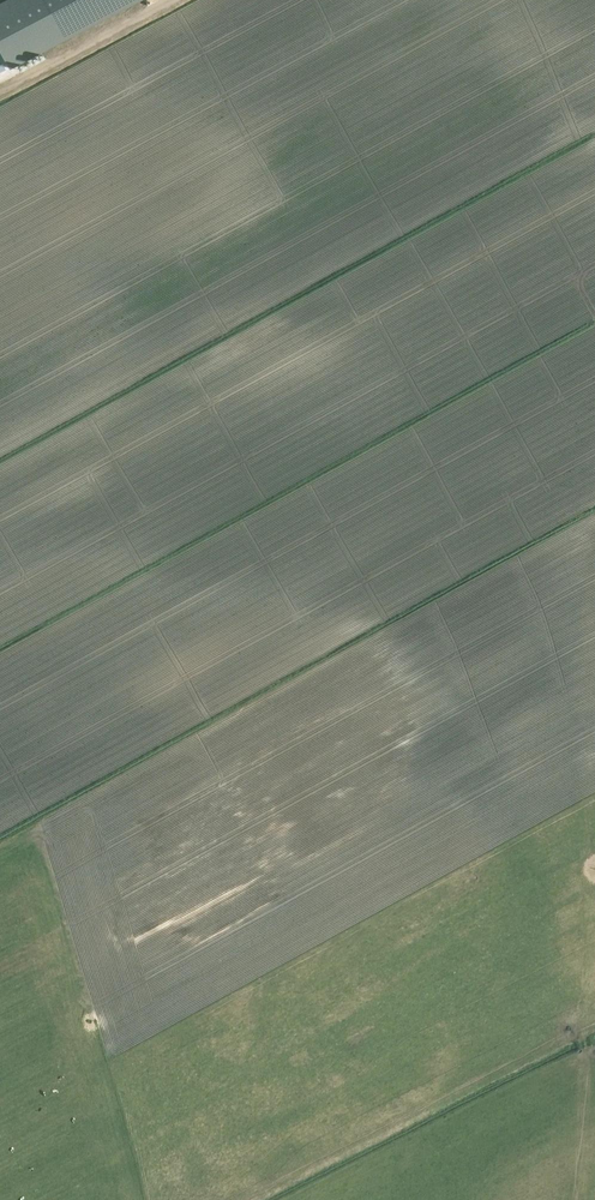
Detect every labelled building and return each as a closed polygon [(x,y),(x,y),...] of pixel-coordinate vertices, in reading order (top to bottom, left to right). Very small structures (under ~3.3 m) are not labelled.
[(0,4),(0,50),(9,67),(137,0),(7,0),(0,4)]
